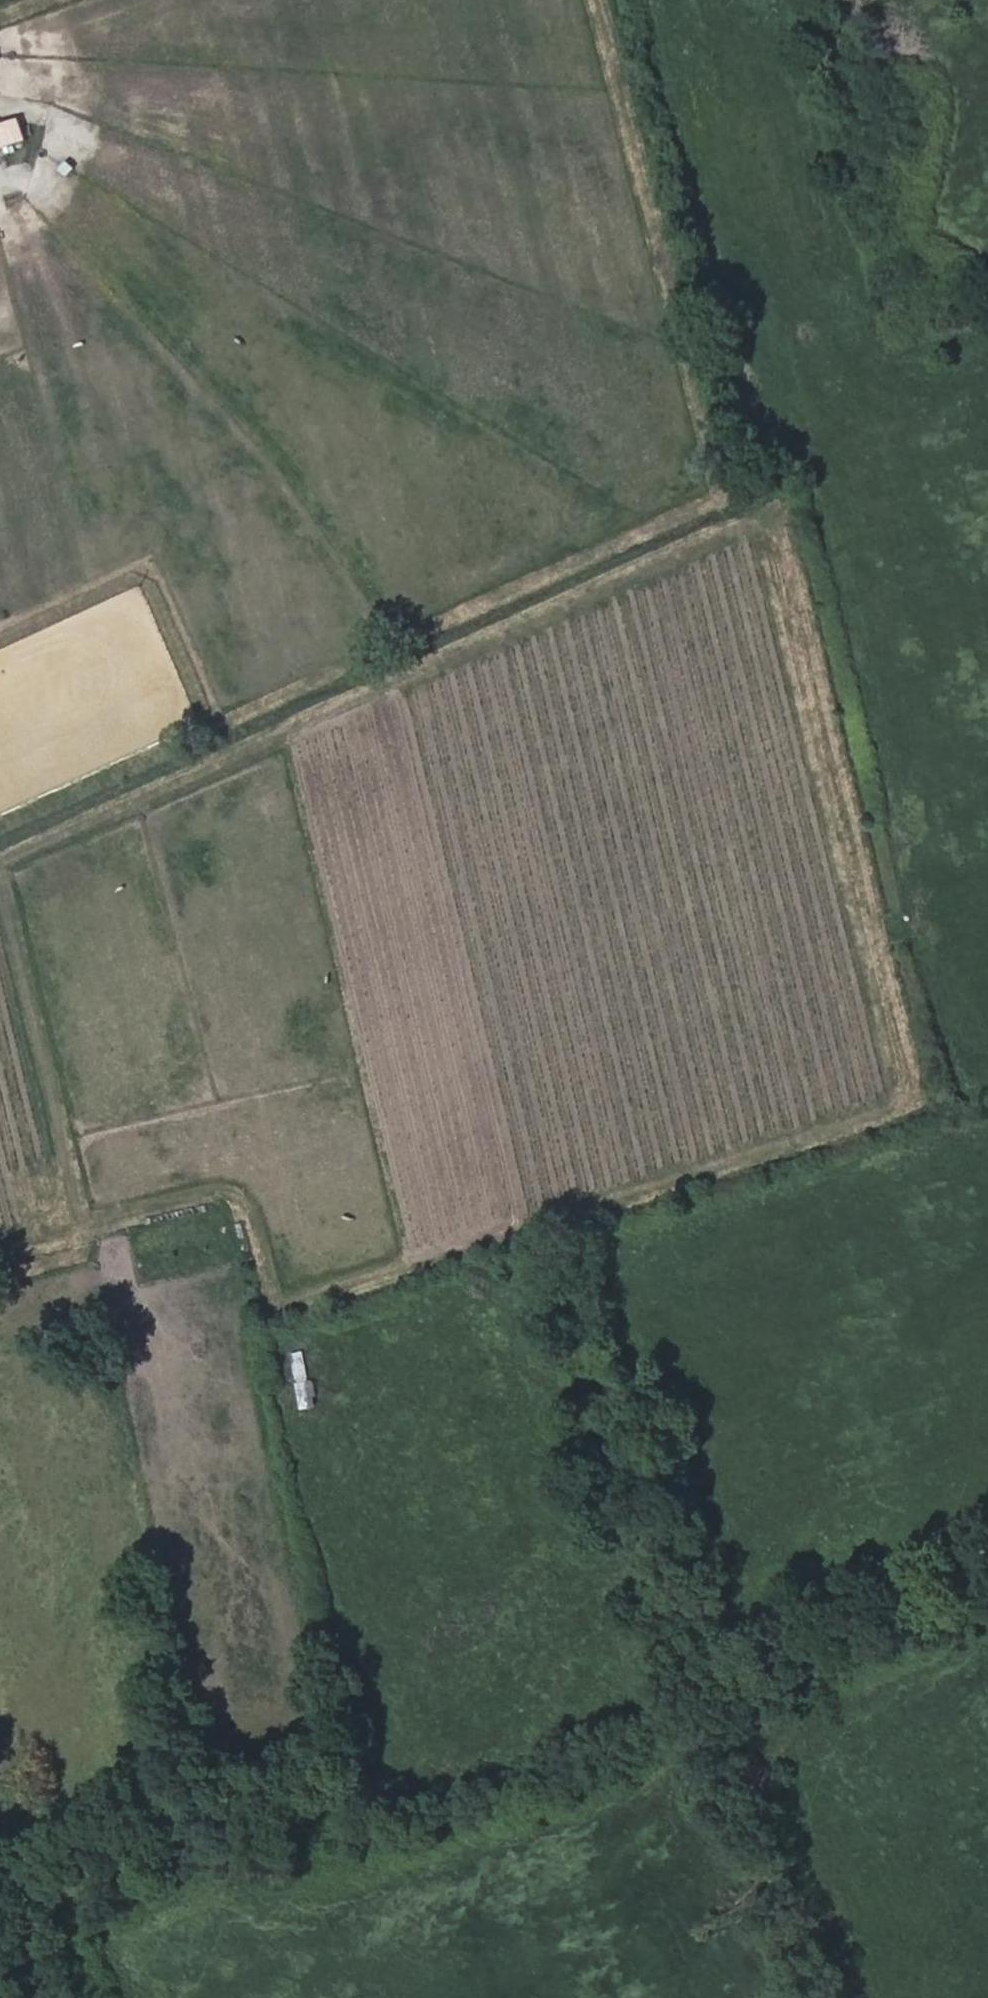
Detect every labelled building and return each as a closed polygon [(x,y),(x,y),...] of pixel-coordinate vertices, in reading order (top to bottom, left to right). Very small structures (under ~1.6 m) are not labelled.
[(299,1409),(315,1406),(303,1350),(287,1354),(299,1409)]
